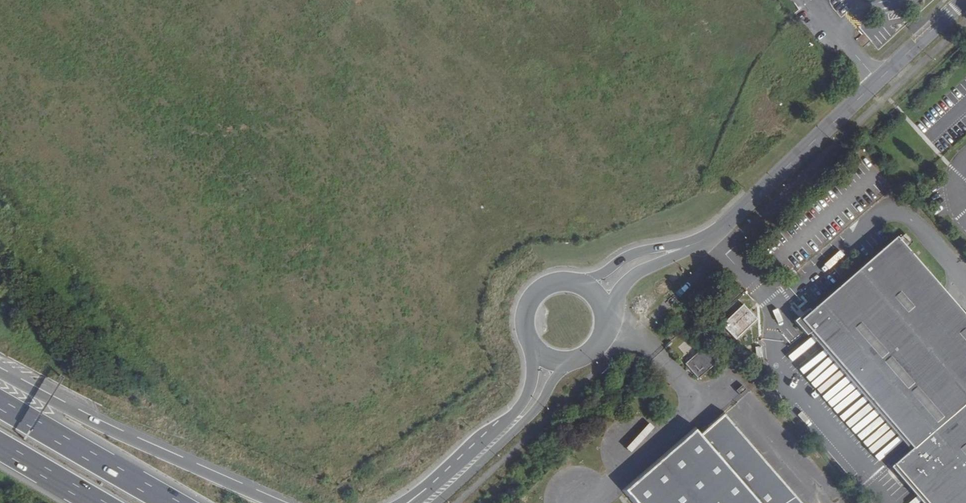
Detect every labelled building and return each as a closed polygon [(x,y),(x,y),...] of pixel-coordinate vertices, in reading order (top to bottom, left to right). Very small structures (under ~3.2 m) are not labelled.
[(930,161),(923,152),(910,165),(917,173),(930,161)] [(901,430),(915,445),(911,448),(895,463),(897,465),(930,502),(965,502),(965,315),(934,279),(897,237),(803,319),(901,430)] [(766,252),(758,243),(749,252),(757,260),(766,252)] [(730,285),(722,277),(714,285),(722,293),(730,285)] [(759,318),(746,305),(724,325),(737,339),(759,318)] [(719,366),(706,351),(688,367),(700,382),(719,366)] [(767,373),(748,351),(743,356),(762,377),(767,373)] [(789,492),(726,418),(703,439),(698,433),(630,491),(641,502),(776,502),(789,492)] [(789,492),(776,502),(799,502),(789,492)]
